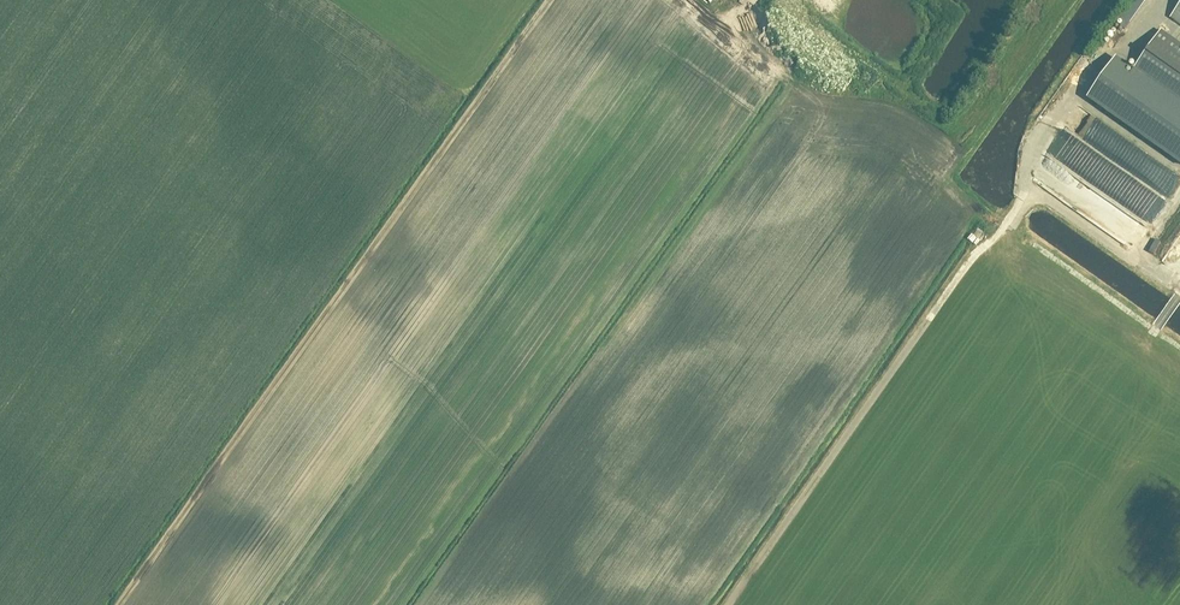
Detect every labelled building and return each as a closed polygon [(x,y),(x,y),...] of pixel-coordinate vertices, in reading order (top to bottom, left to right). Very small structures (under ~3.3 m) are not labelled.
[(1171,16),(1179,22),(1179,3),(1171,16)] [(1134,69),(1179,101),(1179,42),(1161,29),(1134,69)] [(1088,96),(1173,156),(1179,161),(1179,101),(1134,69),(1116,56),(1088,96)]
